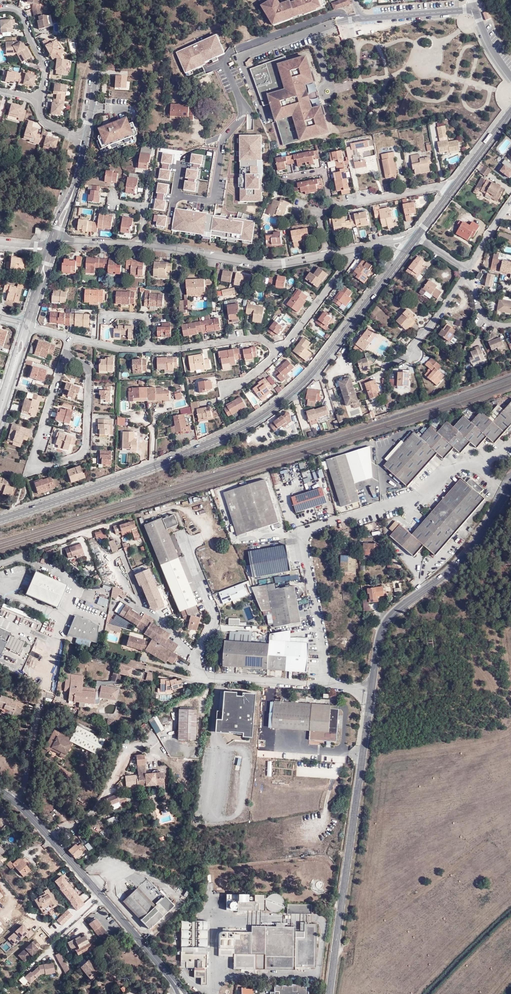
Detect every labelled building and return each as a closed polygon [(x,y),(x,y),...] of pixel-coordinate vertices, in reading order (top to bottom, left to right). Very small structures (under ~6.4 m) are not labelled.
[(39,10),(41,5),(39,4),(39,0),(24,0),(24,2),(32,4),(32,9),(39,10)] [(42,15),(41,10),(39,10),(32,9),(34,21),(37,21),(38,25),(39,29),(49,27),(46,14),(42,15)] [(492,19),(488,10),(483,13),(486,21),(492,19)] [(12,24),(14,24),(14,19),(0,19),(0,33),(12,33),(12,28),(10,29),(10,24),(12,24)] [(42,41),(52,60),(54,59),(56,59),(61,60),(61,55),(64,52),(62,48),(58,50),(53,41),(51,42),(49,40),(46,40),(42,41)] [(13,42),(13,53),(16,53),(21,62),(30,57),(25,48),(24,49),(21,45),(20,42),(13,42)] [(318,121),(317,117),(324,115),(322,106),(314,108),(314,111),(313,111),(313,109),(311,109),(309,110),(303,103),(307,101),(305,93),(301,95),(301,85),(304,84),(305,84),(305,82),(306,81),(307,84),(315,81),(312,73),(309,74),(308,70),(310,69),(306,56),(298,59),(298,60),(297,60),(296,59),(288,62),(288,64),(287,65),(285,56),(250,69),(252,74),(257,73),(258,78),(253,80),(255,85),(264,82),(264,84),(256,87),(259,95),(265,93),(265,95),(260,97),(263,106),(271,103),(274,111),(273,111),(278,129),(285,127),(286,128),(282,130),(283,133),(287,132),(287,135),(285,135),(287,144),(308,138),(308,135),(309,135),(309,137),(318,135),(318,132),(319,132),(319,134),(328,132),(324,119),(318,121)] [(65,71),(66,60),(61,60),(56,59),(54,71),(56,71),(55,74),(67,76),(68,71),(65,71)] [(14,80),(19,81),(20,76),(21,73),(17,71),(16,75),(11,73),(12,72),(5,70),(3,75),(7,77),(6,79),(10,81),(13,82),(14,80)] [(19,81),(18,83),(29,86),(30,83),(35,84),(37,75),(26,73),(25,77),(20,76),(19,81)] [(63,100),(64,100),(65,94),(61,93),(62,89),(65,89),(66,84),(56,83),(55,88),(54,87),(53,94),(56,94),(56,99),(63,100)] [(311,109),(304,84),(301,85),(301,95),(305,93),(307,101),(303,103),(309,110),(311,109)] [(56,99),(53,99),(53,103),(51,103),(50,114),(60,115),(60,110),(61,104),(63,105),(63,100),(56,99)] [(23,121),(26,111),(21,110),(22,108),(11,105),(9,115),(19,118),(18,120),(23,121)] [(171,105),(171,117),(189,117),(189,120),(194,120),(194,110),(190,110),(190,105),(171,105)] [(34,144),(38,146),(39,142),(41,135),(38,134),(38,130),(32,128),(32,126),(34,121),(29,120),(25,136),(31,138),(35,139),(34,144)] [(448,136),(446,125),(439,126),(441,137),(448,136)] [(47,135),(42,133),(41,135),(39,142),(45,143),(44,145),(56,148),(58,140),(47,137),(47,135)] [(350,143),(351,146),(352,150),(354,150),(355,155),(353,155),(354,159),(353,159),(355,168),(367,166),(365,160),(361,160),(360,156),(359,156),(357,149),(369,147),(367,140),(366,140),(351,143),(350,143)] [(460,151),(458,141),(449,143),(449,140),(439,143),(441,153),(450,150),(451,153),(460,151)] [(342,194),(350,192),(341,150),(332,152),(334,160),(338,159),(339,162),(336,162),(337,169),(340,169),(341,171),(336,172),(338,180),(339,188),(341,187),(341,190),(342,194)] [(319,151),(277,159),(279,169),(287,168),(286,164),(288,164),(288,165),(297,164),(296,161),(298,161),(299,165),(314,161),(314,157),(316,157),(316,159),(320,158),(319,151)] [(395,157),(394,152),(381,154),(386,178),(390,178),(389,175),(396,174),(393,157),(395,157)] [(151,154),(141,153),(139,162),(142,162),(141,168),(148,168),(149,162),(150,162),(151,154)] [(419,154),(411,155),(413,169),(415,169),(416,174),(430,171),(429,164),(431,164),(430,157),(420,158),(419,154)] [(489,176),(492,172),(485,167),(484,168),(481,173),(486,177),(488,175),(489,176)] [(114,171),(106,170),(105,181),(117,182),(118,173),(114,172),(114,171)] [(128,177),(127,186),(129,186),(128,192),(136,193),(136,185),(138,185),(139,178),(128,177)] [(481,190),(487,181),(482,179),(477,188),(480,189),(481,190)] [(317,189),(323,188),(322,180),(294,185),(295,192),(301,192),(302,193),(305,193),(310,192),(318,191),(317,189)] [(492,195),(499,199),(504,189),(487,180),(487,181),(481,190),(487,193),(488,191),(492,193),(492,195)] [(100,186),(92,185),(91,194),(89,194),(89,201),(100,203),(100,202),(100,196),(99,196),(100,186)] [(497,201),(499,199),(492,195),(492,193),(488,191),(487,193),(486,195),(497,201)] [(286,210),(287,210),(291,202),(283,199),(281,202),(276,201),(274,206),(275,207),(271,216),(275,217),(276,215),(279,216),(283,217),(286,210)] [(416,213),(414,203),(403,205),(406,222),(411,222),(410,214),(416,213)] [(382,227),(388,227),(387,225),(393,224),(391,211),(390,211),(389,208),(379,210),(379,206),(373,207),(375,219),(381,218),(382,227)] [(347,221),(349,230),(352,229),(352,228),(352,226),(357,226),(357,227),(369,225),(366,213),(349,216),(350,221),(347,221)] [(91,231),(91,232),(98,233),(99,228),(112,230),(114,217),(109,216),(109,214),(100,214),(99,222),(93,221),(92,224),(91,231)] [(135,218),(123,217),(122,230),(124,230),(123,232),(130,234),(131,226),(134,227),(135,218)] [(334,232),(349,230),(347,221),(346,222),(345,217),(332,219),(333,227),(334,232)] [(79,219),(78,229),(83,229),(83,231),(85,231),(87,231),(87,230),(91,231),(92,224),(93,221),(79,219)] [(456,234),(469,240),(470,238),(475,240),(479,227),(471,223),(470,227),(457,222),(455,227),(459,229),(456,234)] [(293,244),(299,243),(310,241),(307,228),(290,232),(293,244)] [(272,244),(282,244),(281,233),(275,233),(275,235),(266,235),(266,243),(272,243),(272,244)] [(467,243),(469,240),(456,234),(455,237),(467,243)] [(497,247),(500,248),(501,244),(510,245),(510,235),(500,234),(497,247)] [(70,262),(70,261),(70,260),(65,259),(64,264),(63,264),(63,272),(72,272),(72,271),(76,271),(76,266),(82,266),(83,257),(76,257),(76,261),(76,263),(70,262)] [(95,267),(103,268),(104,259),(99,259),(99,258),(86,257),(86,273),(95,273),(95,267)] [(364,257),(354,270),(358,273),(356,276),(364,281),(368,276),(366,275),(369,270),(370,270),(374,265),(364,257)] [(23,265),(23,258),(12,258),(11,268),(15,268),(15,270),(24,271),(25,265),(23,265)] [(105,262),(105,268),(108,268),(108,272),(117,272),(116,274),(121,274),(122,259),(117,258),(117,260),(105,260),(105,262)] [(420,258),(414,261),(406,271),(414,278),(424,267),(422,265),(425,262),(420,258)] [(126,259),(126,269),(131,269),(130,273),(138,273),(138,275),(139,275),(143,275),(144,260),(139,260),(139,262),(131,261),(132,259),(126,259)] [(494,259),(491,269),(510,275),(510,264),(498,260),(494,259)] [(166,270),(171,270),(172,263),(166,262),(166,264),(159,263),(159,262),(154,262),(153,276),(157,276),(158,274),(166,274),(166,270)] [(424,267),(414,278),(416,279),(425,268),(424,267)] [(320,281),(322,282),(328,275),(319,268),(314,275),(311,273),(306,280),(316,287),(320,281)] [(219,270),(219,278),(222,279),(222,281),(231,283),(233,273),(229,272),(224,271),(223,270),(219,270)] [(241,283),(246,284),(256,282),(260,283),(261,277),(251,276),(251,277),(249,277),(242,276),(242,275),(237,274),(235,285),(240,286),(240,287),(241,283)] [(277,278),(273,277),(271,284),(276,284),(276,286),(285,287),(286,277),(278,276),(277,278)] [(187,281),(188,295),(207,294),(207,285),(207,284),(205,283),(205,279),(187,281)] [(437,286),(429,281),(423,289),(422,289),(419,293),(423,296),(424,295),(430,299),(432,296),(437,299),(441,293),(435,289),(437,286)] [(8,286),(6,293),(8,293),(7,297),(14,299),(14,301),(18,303),(22,288),(23,288),(23,284),(17,284),(17,287),(16,288),(8,286)] [(336,299),(335,298),(332,301),(340,307),(343,304),(346,306),(352,299),(349,297),(353,293),(344,286),(340,292),(341,293),(336,299)] [(61,292),(59,291),(54,291),(54,295),(53,295),(52,304),(61,304),(61,302),(66,302),(67,292),(68,292),(68,288),(61,288),(61,292)] [(236,294),(235,288),(222,291),(223,296),(236,294)] [(91,301),(101,302),(104,301),(104,291),(87,290),(86,302),(91,303),(91,301)] [(300,306),(304,300),(307,296),(299,290),(293,298),(292,297),(287,304),(298,313),(302,308),(300,306)] [(144,306),(149,306),(148,304),(157,304),(157,306),(163,307),(163,294),(150,294),(150,291),(145,291),(144,306)] [(122,303),(131,303),(134,303),(134,293),(117,292),(116,304),(122,305),(122,303)] [(502,311),(510,314),(510,302),(505,300),(502,311)] [(187,315),(187,311),(186,301),(179,302),(179,307),(181,307),(181,315),(187,315)] [(232,321),(239,320),(238,313),(239,313),(238,304),(228,305),(229,316),(230,316),(231,324),(233,324),(232,321)] [(250,305),(248,314),(251,314),(250,315),(253,315),(253,322),(262,323),(264,307),(250,305)] [(413,316),(406,311),(397,323),(407,332),(415,321),(411,318),(413,316)] [(70,324),(71,324),(71,314),(70,314),(65,314),(65,315),(60,315),(60,313),(50,313),(50,323),(58,323),(58,325),(70,325),(70,324)] [(331,318),(324,313),(316,323),(325,330),(330,323),(329,322),(331,318)] [(71,314),(71,324),(75,325),(75,328),(82,329),(82,327),(89,327),(90,315),(71,314)] [(204,333),(204,334),(210,333),(210,332),(216,331),(217,333),(223,331),(221,320),(212,321),(207,322),(202,322),(204,333)] [(280,331),(283,327),(275,321),(270,328),(270,329),(267,332),(273,336),(276,333),(277,334),(279,335),(281,331),(280,331)] [(166,334),(171,334),(171,323),(164,322),(164,326),(162,326),(158,326),(158,335),(162,335),(162,336),(166,336),(166,334)] [(204,333),(202,322),(183,325),(185,337),(191,336),(191,335),(204,333)] [(118,329),(116,329),(114,329),(114,339),(121,339),(121,335),(128,335),(128,338),(133,338),(134,326),(118,326),(118,327),(118,329)] [(458,332),(449,326),(447,329),(443,327),(439,334),(450,342),(458,332)] [(357,345),(358,346),(364,350),(366,351),(376,339),(373,336),(375,333),(369,329),(357,345)] [(498,348),(504,346),(500,338),(498,339),(496,339),(494,338),(495,336),(495,335),(492,333),(487,340),(491,351),(498,348)] [(293,352),(305,360),(311,353),(306,349),(311,343),(304,337),(293,352)] [(55,345),(50,344),(50,345),(43,343),(43,342),(38,340),(33,356),(37,357),(38,356),(46,358),(46,356),(51,358),(55,345)] [(358,346),(354,351),(360,355),(362,355),(364,350),(358,346)] [(472,364),(477,362),(482,360),(485,359),(480,346),(477,347),(477,350),(472,352),(473,358),(470,359),(472,364)] [(239,349),(241,359),(245,358),(246,361),(254,359),(254,357),(257,357),(256,347),(251,348),(251,349),(244,350),(244,349),(239,349)] [(234,357),(239,356),(238,349),(228,351),(228,352),(219,354),(219,358),(221,358),(221,360),(223,370),(230,369),(231,368),(230,365),(236,364),(235,360),(234,357)] [(375,364),(378,359),(369,353),(366,354),(367,358),(360,360),(361,370),(371,368),(371,365),(375,364)] [(211,368),(210,361),(204,361),(204,359),(204,356),(198,357),(197,355),(189,357),(191,371),(211,368)] [(176,367),(176,360),(165,361),(165,358),(156,359),(157,370),(161,369),(171,368),(171,367),(176,367)] [(436,362),(432,358),(428,362),(433,366),(436,362)] [(107,371),(107,374),(112,374),(113,359),(107,359),(107,360),(107,362),(105,362),(100,362),(100,367),(98,367),(98,371),(107,371)] [(282,367),(278,370),(274,373),(282,383),(286,379),(284,376),(294,368),(288,360),(281,366),(282,367)] [(145,373),(145,361),(132,362),(132,373),(145,373)] [(438,371),(441,367),(436,362),(433,366),(428,362),(425,365),(430,369),(425,375),(433,383),(441,373),(438,371)] [(48,371),(33,367),(29,378),(43,382),(45,375),(46,376),(48,371)] [(397,387),(403,387),(409,387),(410,373),(398,373),(397,387)] [(444,376),(441,373),(433,383),(434,383),(438,379),(440,380),(444,376)] [(350,377),(339,381),(347,406),(353,404),(354,408),(360,406),(350,377)] [(260,399),(270,391),(269,388),(271,386),(266,378),(262,381),(263,382),(260,385),(253,389),(260,399)] [(368,378),(360,381),(363,389),(366,388),(370,397),(365,399),(367,403),(368,402),(369,403),(379,399),(376,391),(379,390),(375,380),(369,382),(368,378)] [(213,389),(211,380),(199,382),(200,393),(206,393),(206,390),(213,389)] [(64,396),(71,398),(73,399),(74,393),(78,394),(80,388),(70,385),(71,384),(66,383),(64,389),(66,390),(64,396)] [(148,397),(147,388),(134,388),(134,391),(130,391),(129,402),(134,402),(134,398),(148,397)] [(155,401),(156,388),(147,388),(148,397),(148,401),(155,401)] [(157,388),(156,388),(155,401),(155,404),(157,404),(157,396),(164,396),(164,402),(171,402),(171,393),(164,393),(164,390),(157,390),(157,388)] [(70,400),(71,398),(64,396),(66,390),(64,389),(61,397),(70,400)] [(111,390),(105,389),(105,392),(100,392),(100,396),(101,396),(101,402),(111,402),(111,390)] [(307,401),(310,401),(318,402),(319,397),(321,397),(321,392),(309,390),(307,401)] [(271,393),(270,391),(260,399),(261,400),(271,393)] [(41,402),(42,397),(33,394),(32,402),(25,400),(21,414),(30,416),(30,415),(35,417),(39,402),(41,402)] [(228,408),(225,410),(228,416),(247,406),(241,397),(233,402),(234,403),(227,406),(228,408)] [(493,422),(489,418),(495,412),(490,408),(484,414),(481,411),(471,422),(463,416),(453,427),(447,421),(438,430),(432,425),(422,435),(418,432),(416,434),(414,432),(384,465),(408,487),(438,453),(444,459),(454,448),(461,454),(471,443),(477,448),(487,437),(495,444),(510,426),(510,402),(493,422)] [(191,404),(192,406),(193,413),(199,412),(201,418),(206,417),(206,419),(214,417),(211,407),(201,409),(199,403),(191,404)] [(70,422),(72,415),(74,410),(68,408),(67,411),(60,408),(58,417),(64,419),(64,420),(70,422)] [(177,427),(178,434),(181,433),(181,435),(192,433),(191,427),(187,427),(185,416),(187,416),(188,417),(192,416),(191,408),(184,409),(185,414),(182,415),(175,416),(177,427)] [(286,423),(288,425),(291,423),(290,416),(289,413),(286,413),(286,416),(283,418),(282,417),(269,425),(273,431),(277,428),(278,429),(281,426),(286,423)] [(117,417),(116,425),(124,426),(124,417),(117,417)] [(112,435),(112,419),(98,419),(98,426),(95,426),(95,434),(99,435),(99,437),(108,437),(108,434),(112,435)] [(14,439),(22,442),(24,435),(29,437),(31,430),(12,424),(7,441),(12,443),(14,439)] [(129,449),(136,449),(136,439),(134,439),(134,432),(122,432),(122,449),(129,449)] [(65,449),(64,450),(69,452),(71,446),(75,447),(78,440),(59,434),(57,438),(60,439),(59,442),(58,446),(65,449)] [(111,465),(110,452),(99,452),(100,456),(97,456),(97,464),(101,464),(101,465),(111,465)] [(360,502),(345,456),(327,461),(343,508),(360,502)] [(69,484),(83,478),(82,474),(81,474),(78,466),(65,471),(69,484)] [(0,484),(0,487),(5,489),(5,492),(13,494),(16,482),(10,480),(10,478),(0,475),(0,484)] [(54,488),(51,478),(49,479),(48,477),(40,481),(39,479),(34,481),(38,493),(44,490),(44,489),(50,487),(51,489),(54,488)] [(411,534),(395,520),(388,528),(393,532),(390,535),(413,556),(423,545),(435,555),(485,498),(479,493),(483,489),(470,477),(468,479),(466,477),(463,480),(461,477),(411,534)] [(278,522),(266,480),(226,492),(239,534),(278,522)] [(322,488),(291,498),(296,513),(327,503),(322,488)] [(144,525),(151,544),(168,537),(166,530),(177,526),(173,515),(171,516),(171,517),(169,518),(168,516),(166,516),(166,518),(164,519),(163,517),(144,525)] [(141,535),(136,520),(126,524),(127,530),(132,529),(133,532),(134,535),(135,537),(141,535)] [(122,532),(119,526),(119,524),(113,526),(116,534),(122,532)] [(127,530),(126,524),(119,526),(122,532),(127,530)] [(98,537),(100,536),(101,538),(101,539),(106,537),(103,529),(100,530),(101,532),(96,534),(97,537),(98,537)] [(151,544),(160,566),(178,559),(168,537),(151,544)] [(79,543),(64,549),(68,558),(76,555),(77,558),(84,555),(79,543)] [(363,550),(360,550),(361,558),(361,563),(363,563),(363,554),(374,555),(374,552),(382,552),(382,546),(379,544),(363,543),(363,550)] [(254,579),(293,573),(289,546),(250,552),(252,566),(253,572),(254,579)] [(356,556),(340,555),(339,572),(355,573),(356,556)] [(166,579),(171,591),(188,583),(178,559),(160,566),(166,579)] [(36,591),(34,597),(57,607),(65,586),(36,573),(29,589),(36,591)] [(188,583),(171,591),(180,612),(185,610),(195,606),(197,605),(188,583)] [(243,584),(242,583),(219,592),(219,593),(243,584)] [(243,584),(219,593),(223,604),(247,595),(243,584)] [(267,590),(267,586),(252,589),(262,611),(266,610),(271,609),(274,624),(274,627),(301,622),(295,586),(276,589),(267,590)] [(368,588),(369,598),(369,601),(372,601),(372,598),(376,598),(376,600),(378,600),(378,597),(380,597),(380,595),(384,594),(383,589),(383,586),(379,586),(374,587),(368,588)] [(27,594),(34,597),(36,591),(29,589),(27,594)] [(118,613),(137,625),(142,617),(131,610),(129,609),(130,608),(124,604),(118,613)] [(2,608),(39,623),(40,619),(3,605),(2,608)] [(195,606),(185,610),(187,616),(191,616),(187,630),(189,632),(191,630),(197,631),(200,619),(200,616),(195,606)] [(266,610),(268,625),(274,624),(271,609),(266,610)] [(67,636),(77,638),(90,641),(93,642),(96,643),(98,625),(75,616),(67,636)] [(137,625),(146,630),(151,623),(142,617),(137,625)] [(146,630),(144,634),(146,634),(154,640),(173,652),(177,645),(167,638),(169,634),(151,622),(151,623),(146,630)] [(3,631),(1,635),(7,637),(8,636),(9,633),(0,629),(0,630),(3,631)] [(3,647),(18,653),(23,642),(8,636),(7,637),(1,635),(3,631),(0,630),(0,653),(3,647)] [(291,641),(291,630),(272,634),(271,640),(291,641)] [(252,633),(229,633),(229,641),(251,642),(252,633)] [(152,639),(173,652),(154,640),(146,634),(144,634),(152,639)] [(142,649),(144,640),(129,636),(126,645),(141,650),(142,649)] [(271,640),(269,670),(307,672),(309,643),(308,643),(308,638),(297,637),(296,642),(291,641),(271,640)] [(172,664),(177,655),(173,652),(152,639),(149,642),(145,650),(165,663),(166,661),(172,664)] [(224,666),(268,669),(270,644),(251,642),(229,641),(225,640),(224,666)] [(131,668),(119,664),(121,674),(129,676),(131,668)] [(118,683),(120,674),(117,673),(117,672),(113,671),(110,681),(118,683)] [(72,701),(79,702),(80,693),(76,679),(65,677),(64,687),(69,688),(69,691),(67,700),(72,700),(72,701)] [(82,680),(76,679),(80,693),(79,702),(93,703),(95,692),(86,691),(81,691),(81,689),(82,680)] [(181,687),(179,681),(176,682),(175,679),(170,681),(166,681),(166,680),(160,680),(160,692),(165,692),(165,690),(171,690),(181,687)] [(222,693),(220,721),(215,721),(214,734),(225,735),(225,733),(242,734),(241,739),(250,740),(254,695),(241,694),(240,698),(235,697),(235,694),(222,693)] [(1,696),(0,700),(0,707),(5,708),(5,710),(4,713),(13,716),(16,706),(20,707),(22,703),(1,696)] [(338,727),(339,718),(340,708),(276,703),(274,729),(311,732),(311,740),(337,742),(338,727)] [(196,709),(179,708),(177,739),(194,740),(196,709)] [(70,742),(72,743),(97,755),(104,740),(78,726),(71,739),(70,742)] [(65,759),(72,743),(70,742),(69,743),(58,737),(60,733),(55,731),(45,749),(50,752),(51,750),(52,748),(61,753),(60,755),(59,757),(65,759)] [(70,742),(71,739),(60,733),(58,737),(69,743),(70,742)] [(159,785),(165,784),(164,771),(159,772),(159,770),(155,771),(155,772),(146,772),(145,755),(137,756),(139,781),(136,781),(136,774),(127,775),(128,787),(159,785)] [(119,802),(120,804),(122,803),(121,800),(118,794),(104,799),(107,807),(119,802)] [(258,844),(260,840),(246,834),(243,837),(258,844)] [(67,850),(75,858),(85,848),(81,843),(78,846),(77,845),(75,844),(75,843),(67,850)] [(31,870),(21,857),(13,864),(11,860),(7,863),(12,869),(15,867),(24,877),(31,870)] [(66,876),(64,874),(55,881),(60,888),(60,889),(70,902),(69,903),(76,912),(86,904),(65,877),(66,876)] [(138,887),(134,891),(151,909),(155,906),(138,887)] [(35,899),(37,903),(42,909),(44,911),(48,909),(52,907),(57,903),(51,892),(48,888),(42,892),(43,894),(35,899)] [(51,892),(57,903),(59,902),(53,891),(51,892)] [(151,909),(134,891),(123,902),(149,929),(174,906),(165,897),(155,906),(151,909)] [(228,895),(228,903),(252,911),(265,911),(265,895),(228,895)] [(311,914),(311,904),(286,904),(286,914),(311,914)] [(73,915),(67,910),(56,920),(62,926),(73,915)] [(102,940),(108,935),(95,919),(88,924),(102,940)] [(206,985),(207,921),(180,921),(180,950),(178,950),(178,952),(181,952),(180,962),(186,962),(186,968),(194,968),(194,978),(201,978),(201,986),(206,985)] [(29,931),(23,924),(7,938),(14,946),(26,936),(28,939),(34,934),(31,930),(29,931)] [(315,967),(316,929),(303,926),(303,931),(294,931),(294,927),(251,926),(251,932),(221,932),(219,934),(218,957),(233,957),(233,970),(294,970),(294,967),(315,967)] [(91,947),(89,944),(87,940),(86,941),(84,938),(85,937),(83,933),(66,942),(71,952),(74,950),(76,954),(91,947)] [(31,955),(30,954),(32,953),(32,954),(37,949),(36,948),(39,945),(34,940),(20,953),(26,960),(31,955)] [(65,974),(68,969),(60,952),(55,955),(65,974)] [(26,960),(20,953),(17,955),(24,962),(26,960)] [(80,968),(92,981),(100,974),(88,960),(86,962),(80,968)] [(54,973),(52,962),(38,965),(38,966),(31,972),(30,971),(23,977),(29,983),(39,974),(44,973),(44,974),(54,973)] [(307,990),(305,990),(305,985),(292,985),(292,986),(275,986),(274,992),(274,993),(307,993),(307,990)]
